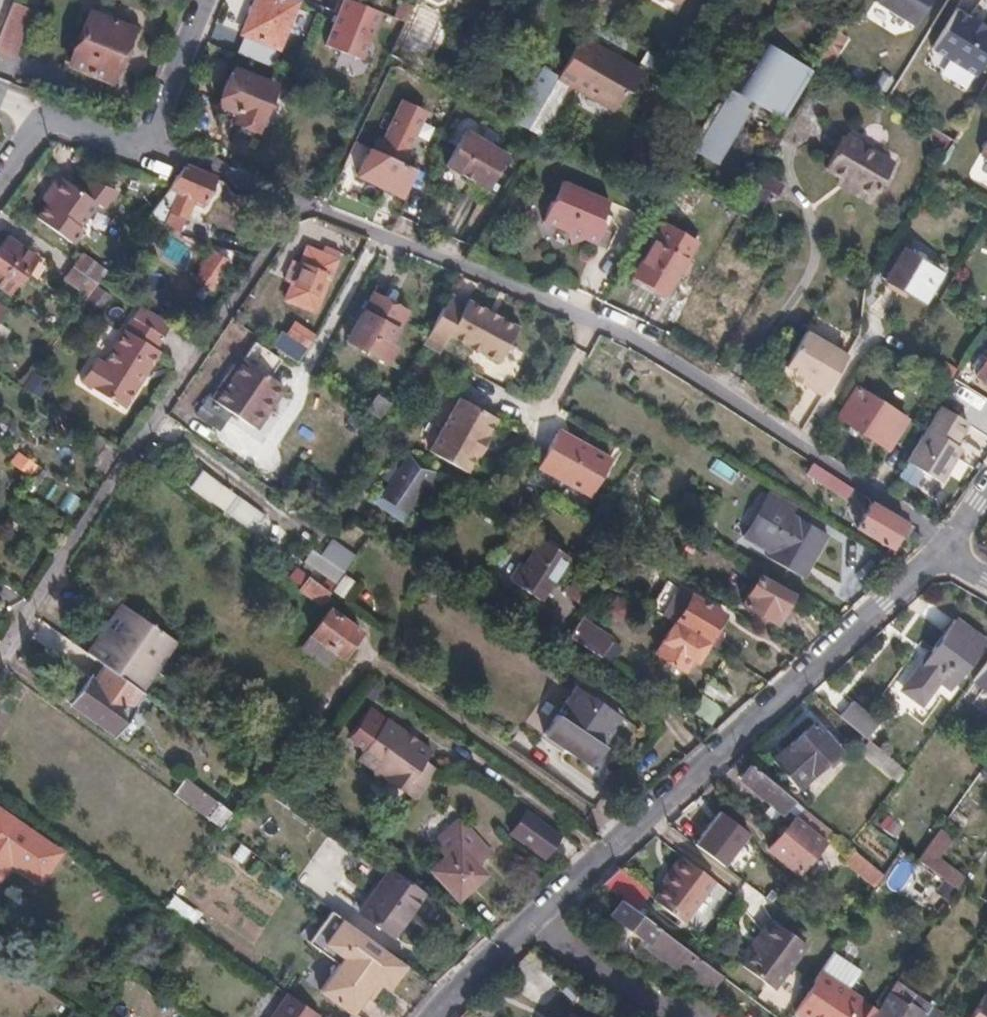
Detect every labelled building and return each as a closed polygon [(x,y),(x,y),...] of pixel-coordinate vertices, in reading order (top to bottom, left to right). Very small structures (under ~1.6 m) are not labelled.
[(279,46),(297,2),(293,0),(258,0),(245,32),(279,46)] [(324,47),(365,57),(378,6),(355,0),(336,0),(324,47)] [(876,5),(915,30),(933,0),(879,0),(876,5)] [(4,25),(0,36),(0,58),(9,61),(16,64),(34,17),(11,8),(4,25)] [(130,27),(90,11),(70,61),(110,76),(130,27)] [(930,51),(974,77),(986,56),(986,34),(984,32),(985,30),(969,20),(968,23),(953,13),(930,51)] [(825,66),(829,69),(847,39),(838,34),(819,63),(825,66)] [(759,41),(694,152),(719,166),(751,111),(747,108),(752,99),(781,116),(807,70),(759,41)] [(580,43),(560,77),(539,113),(529,129),(536,133),(542,136),(573,85),(616,109),(626,92),(630,94),(640,76),(580,43)] [(524,105),(539,113),(560,77),(543,68),(524,105)] [(236,69),(222,104),(239,111),(236,119),(257,128),(274,83),(236,69)] [(462,131),(442,166),(486,191),(507,156),(462,131)] [(976,152),(986,159),(986,133),(976,152)] [(892,163),(847,137),(827,170),(842,179),(839,185),(869,202),(892,163)] [(402,199),(402,197),(415,170),(371,150),(358,178),(402,199)] [(184,167),(170,186),(147,217),(180,230),(193,199),(206,203),(215,179),(184,167)] [(753,218),(770,189),(774,191),(780,182),(765,173),(743,212),(753,218)] [(48,204),(38,219),(72,244),(82,230),(79,227),(95,204),(102,209),(114,191),(89,180),(81,192),(58,177),(48,192),(53,195),(48,204)] [(571,244),(583,240),(596,246),(605,228),(602,221),(610,203),(563,183),(556,200),(551,204),(543,222),(566,233),(571,244)] [(42,200),(48,204),(53,195),(48,192),(42,200)] [(665,225),(636,276),(666,294),(695,243),(665,225)] [(0,249),(0,287),(9,293),(18,280),(21,282),(38,259),(8,238),(0,249)] [(322,255),(337,261),(339,254),(325,248),(322,255)] [(337,261),(322,255),(307,249),(301,266),(294,263),(287,281),(294,283),(287,301),(316,312),(337,261)] [(904,250),(885,281),(925,304),(943,273),(904,250)] [(211,289),(229,263),(214,252),(195,278),(211,289)] [(68,283),(88,298),(96,286),(98,285),(101,279),(107,272),(82,254),(64,280),(68,283)] [(96,286),(88,298),(82,306),(95,317),(110,296),(96,286)] [(422,345),(439,354),(449,336),(498,362),(517,327),(466,300),(465,302),(449,294),(422,345)] [(376,342),(388,348),(407,313),(374,295),(348,343),(370,354),(376,342)] [(171,326),(143,307),(101,364),(93,359),(78,381),(120,410),(135,387),(132,384),(140,372),(144,374),(159,353),(155,350),(171,326)] [(233,320),(242,326),(245,322),(245,317),(238,312),(233,320)] [(273,347),(298,363),(314,338),(296,324),(287,336),(284,333),(273,347)] [(818,340),(804,332),(784,366),(805,378),(802,383),(822,395),(846,357),(832,349),(831,344),(823,339),(818,340)] [(376,342),(370,354),(382,360),(388,348),(376,342)] [(282,390),(268,381),(281,363),(256,346),(235,378),(230,375),(220,389),(224,392),(218,401),(212,397),(198,416),(221,432),(232,416),(254,431),(282,390)] [(976,375),(986,382),(986,358),(976,375)] [(132,384),(135,387),(144,374),(140,372),(132,384)] [(23,388),(39,399),(46,387),(31,377),(23,388)] [(857,388),(838,418),(888,450),(908,421),(857,388)] [(376,397),(365,410),(378,420),(388,406),(376,397)] [(488,438),(486,437),(496,419),(459,399),(429,452),(466,473),(476,454),(478,456),(488,438)] [(953,443),(967,422),(940,405),(906,462),(940,482),(961,448),(953,443)] [(63,415),(52,408),(49,412),(60,419),(63,415)] [(976,413),(969,423),(986,434),(986,420),(976,413)] [(106,443),(85,430),(77,443),(98,456),(106,443)] [(568,441),(569,438),(557,431),(555,434),(568,441)] [(568,441),(555,434),(537,469),(590,497),(610,459),(569,438),(568,441)] [(32,477),(39,467),(19,453),(12,463),(32,477)] [(387,486),(410,501),(422,483),(430,488),(438,474),(407,455),(387,486)] [(826,487),(833,477),(812,464),(806,475),(826,487)] [(253,518),(260,523),(265,516),(203,472),(192,487),(247,527),(253,518)] [(849,497),(853,490),(833,477),(826,487),(847,500),(849,497)] [(407,507),(410,501),(387,486),(383,492),(407,507)] [(868,509),(872,503),(853,490),(849,497),(868,509)] [(734,530),(770,552),(789,520),(752,498),(734,530)] [(898,537),(905,524),(872,503),(868,509),(857,527),(882,542),(889,532),(898,537)] [(595,528),(612,538),(621,522),(604,512),(595,528)] [(789,520),(770,552),(767,557),(804,579),(829,537),(792,515),(789,520)] [(309,577),(330,592),(357,554),(334,537),(321,556),(313,551),(300,570),(309,577)] [(571,558),(540,539),(511,582),(542,602),(571,558)] [(290,578),(302,587),(309,577),(300,570),(296,568),(290,578)] [(322,605),(330,592),(309,577),(302,587),(300,590),(322,605)] [(759,579),(744,605),(777,623),(792,597),(759,579)] [(675,623),(705,642),(721,616),(667,583),(653,609),(675,623)] [(604,612),(622,623),(633,606),(614,595),(604,612)] [(105,666),(144,694),(181,644),(127,607),(90,655),(105,666)] [(336,653),(343,657),(360,632),(330,610),(302,649),(326,666),(336,653)] [(598,656),(615,639),(584,619),(571,639),(598,656)] [(940,680),(952,688),(986,642),(955,619),(903,689),(922,703),(940,680)] [(705,642),(675,623),(657,653),(688,672),(705,642)] [(986,691),(986,662),(973,680),(986,691)] [(133,708),(144,694),(105,666),(94,680),(89,687),(85,685),(71,703),(116,737),(135,710),(133,708)] [(90,677),(85,685),(89,687),(94,680),(90,677)] [(619,715),(575,684),(542,732),(591,766),(604,746),(599,742),(619,715)] [(839,717),(866,738),(877,725),(850,703),(839,717)] [(346,741),(358,750),(381,717),(373,711),(370,715),(362,710),(345,734),(346,741)] [(382,715),(381,717),(358,750),(352,759),(369,770),(371,779),(377,776),(385,774),(401,786),(398,791),(412,801),(434,770),(435,770),(421,761),(430,749),(382,715)] [(836,738),(831,743),(814,723),(770,762),(796,793),(828,765),(832,770),(845,759),(839,752),(844,747),(836,738)] [(898,781),(905,772),(889,758),(881,767),(898,781)] [(786,810),(793,801),(750,766),(739,780),(782,815),(786,810)] [(377,776),(398,791),(401,786),(385,774),(377,776)] [(221,830),(233,814),(185,778),(173,794),(221,830)] [(798,818),(804,810),(793,801),(786,810),(794,818),(796,817),(798,818)] [(832,833),(804,810),(798,818),(826,841),(832,833)] [(748,833),(719,811),(695,843),(725,865),(748,833)] [(543,859),(560,835),(528,812),(511,836),(543,859)] [(39,880),(58,853),(0,813),(0,873),(10,860),(39,880)] [(799,874),(826,841),(798,818),(796,817),(769,849),(799,874)] [(447,858),(433,871),(459,900),(486,875),(477,865),(492,852),(461,819),(434,844),(447,858)] [(919,861),(930,870),(945,849),(933,841),(919,861)] [(852,851),(843,864),(874,885),(882,872),(852,851)] [(720,883),(686,858),(676,873),(680,876),(660,903),(689,925),(720,884),(720,883)] [(404,878),(392,870),(361,911),(394,936),(425,894),(404,878)] [(621,901),(636,912),(650,893),(619,870),(602,886),(621,901)] [(708,966),(698,959),(636,912),(621,901),(610,915),(649,944),(646,948),(682,975),(685,971),(711,990),(721,976),(708,966)] [(345,921),(328,908),(305,939),(333,961),(314,986),(346,1010),(371,977),(383,986),(400,962),(345,921)] [(777,924),(745,967),(776,990),(809,947),(777,924)] [(861,1001),(863,999),(820,971),(793,1012),(802,1016),(851,1016),(861,1001)] [(928,1015),(933,1007),(897,982),(877,1011),(874,1016),(922,1016),(923,1016),(925,1016),(927,1016),(928,1015)] [(93,999),(102,1005),(109,995),(100,989),(93,999)] [(289,994),(273,1016),(317,1016),(319,1015),(289,994)] [(986,995),(971,1016),(986,1016),(986,996),(986,995)] [(877,1011),(861,1001),(851,1016),(874,1016),(877,1011)] [(928,1015),(932,1016),(942,1016),(944,1014),(933,1007),(928,1015)]
